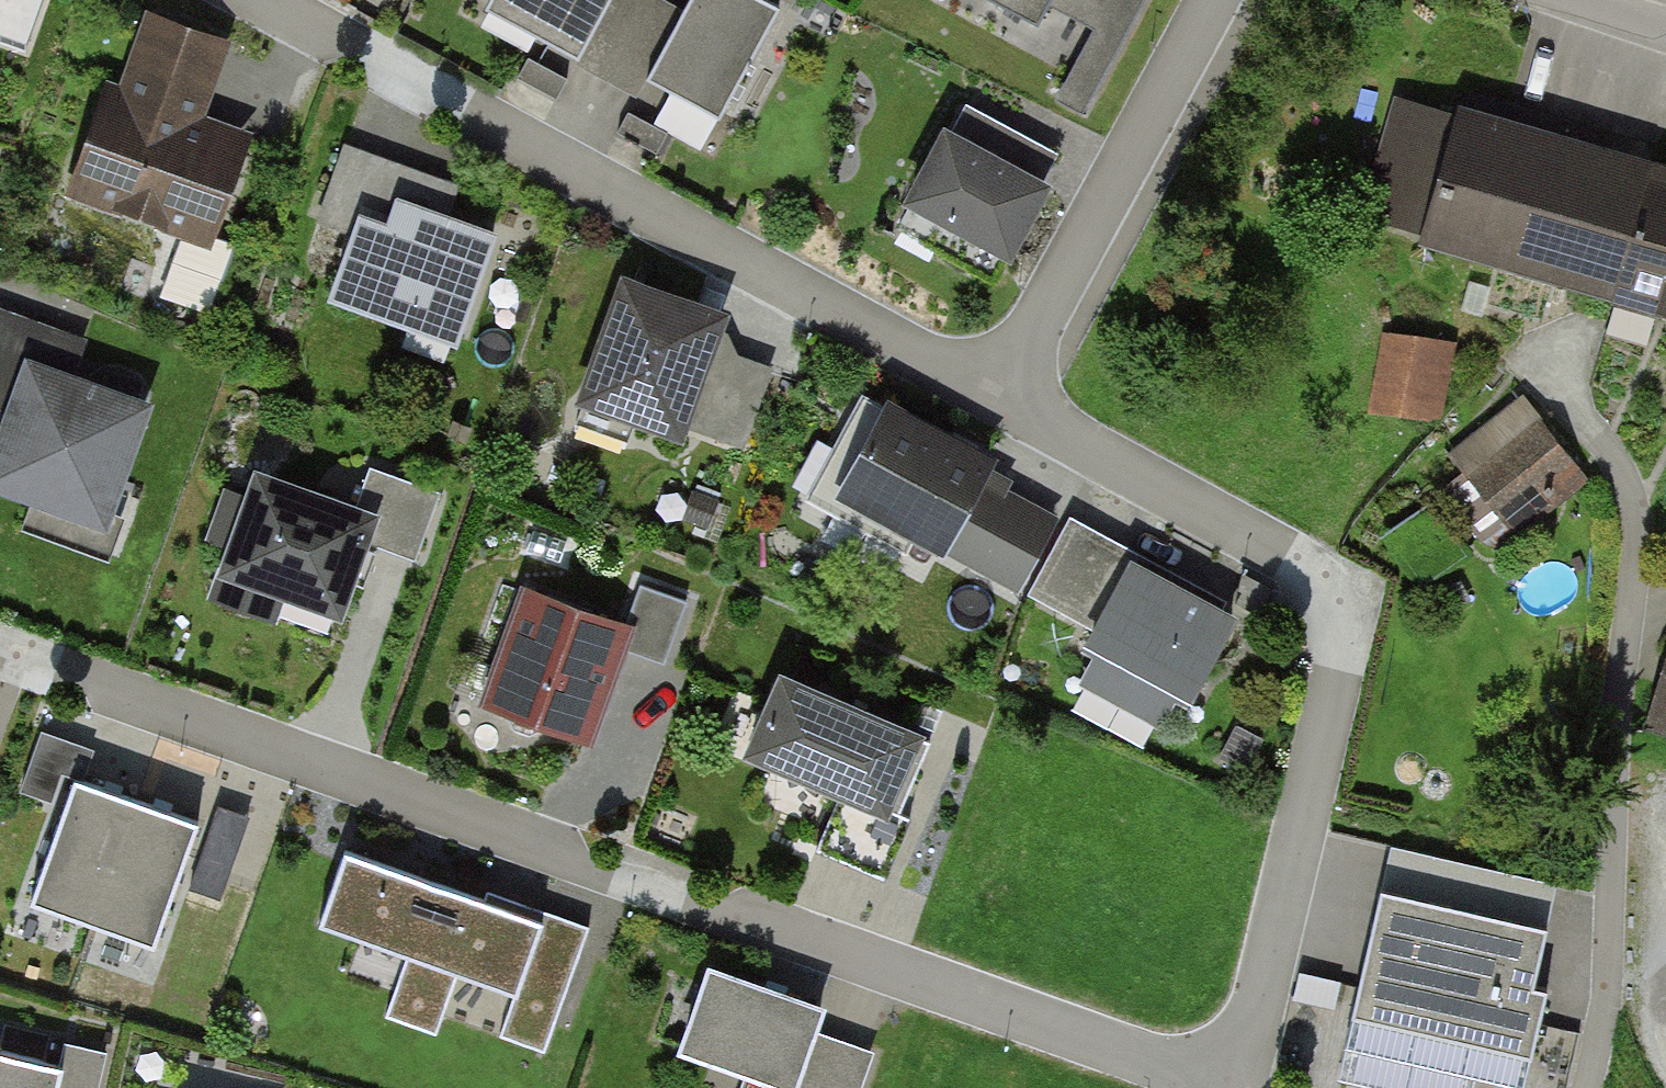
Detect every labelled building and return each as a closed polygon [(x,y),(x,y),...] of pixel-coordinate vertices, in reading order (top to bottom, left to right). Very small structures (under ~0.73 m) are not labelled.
[(16,49),(34,0),(0,0),(0,44),(16,49)] [(573,58),(608,77),(652,0),(492,0),(487,8),(573,58)] [(690,11),(670,0),(652,0),(608,77),(641,96),(652,78),(716,115),(776,10),(758,0),(697,0),(690,11)] [(1021,21),(1032,0),(980,0),(1021,21)] [(1138,0),(1035,0),(1084,26),(1047,96),(1079,113),(1138,0)] [(68,196),(203,245),(240,140),(195,124),(224,44),(144,15),(115,95),(106,92),(68,196)] [(1665,325),(1665,188),(1415,106),(1375,230),(1665,325)] [(916,210),(1011,261),(1050,188),(955,137),(916,210)] [(314,300),(438,346),(479,236),(438,221),(451,187),(338,145),(308,225),(338,236),(314,300)] [(580,405),(675,442),(722,319),(627,283),(580,405)] [(1448,353),(1386,343),(1375,410),(1437,420),(1448,353)] [(88,526),(133,406),(18,363),(0,412),(0,494),(88,526)] [(1055,529),(969,483),(980,462),(872,404),(822,495),(931,554),(933,549),(1019,596),(1055,529)] [(1584,484),(1521,408),(1457,461),(1520,537),(1584,484)] [(223,573),(326,611),(353,538),(411,559),(436,492),(374,469),(358,514),(259,477),(223,573)] [(1174,698),(1218,617),(1055,529),(1019,596),(1078,627),(1070,642),(1174,698)] [(661,669),(686,600),(651,587),(625,656),(661,669)] [(623,628),(522,591),(478,709),(579,746),(623,628)] [(1665,727),(1665,654),(1643,718),(1665,727)] [(813,856),(869,880),(927,744),(796,688),(763,768),(837,799),(813,856)] [(36,759),(73,772),(84,742),(47,729),(36,759)] [(142,813),(80,792),(37,915),(99,936),(142,813)] [(203,835),(142,813),(99,936),(160,958),(203,835)] [(539,1059),(587,931),(343,840),(309,929),(404,964),(382,1022),(433,1041),(455,981),(515,1004),(500,1045),(539,1059)] [(1547,937),(1384,902),(1356,1030),(1529,1067),(1543,1001),(1534,999),(1547,937)] [(708,976),(676,1063),(745,1087),(866,1087),(877,1057),(817,1036),(823,1018),(708,976)] [(0,1063),(0,1087),(101,1087),(107,1063),(66,1053),(61,1077),(0,1063)]
